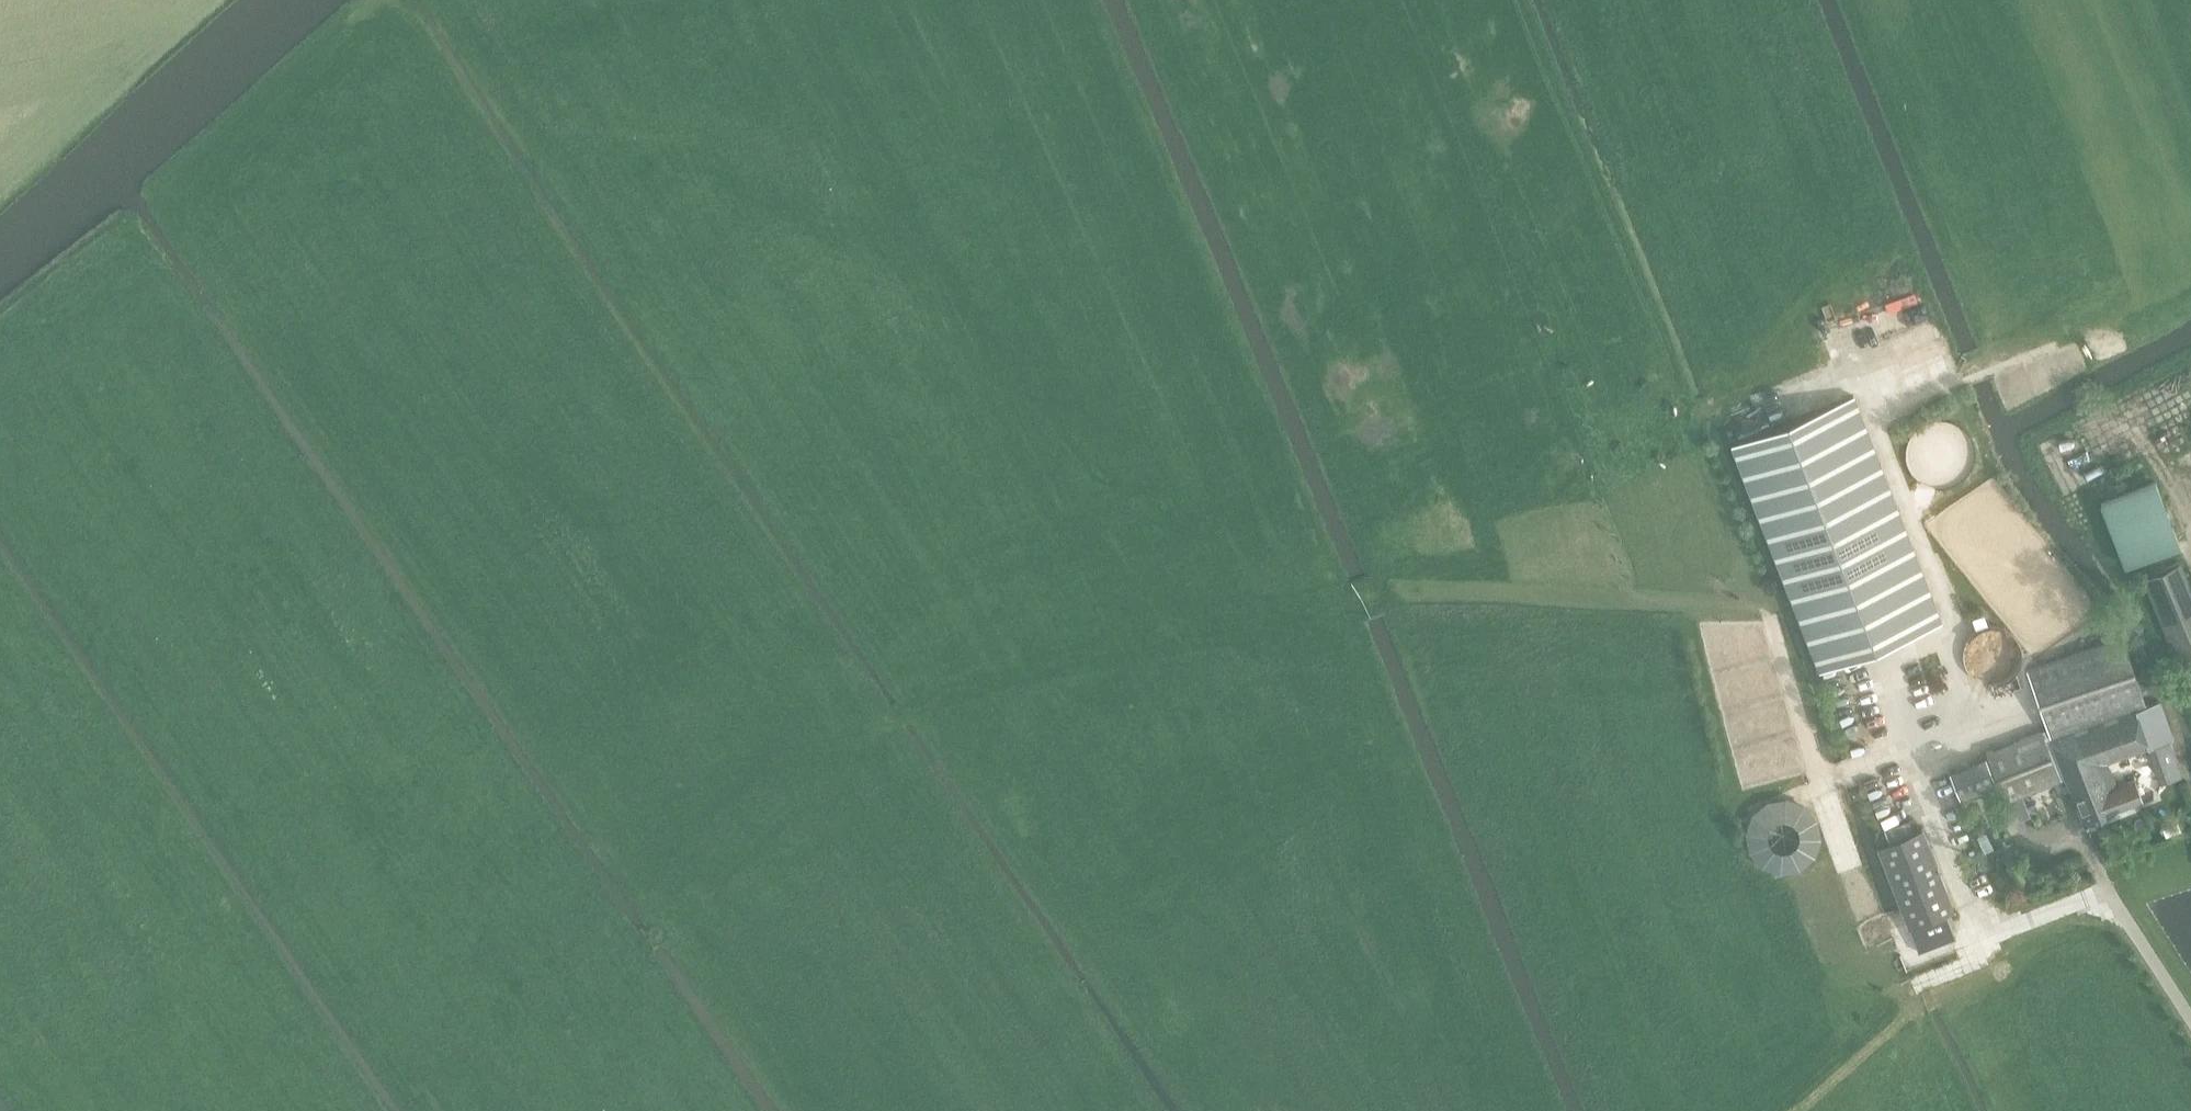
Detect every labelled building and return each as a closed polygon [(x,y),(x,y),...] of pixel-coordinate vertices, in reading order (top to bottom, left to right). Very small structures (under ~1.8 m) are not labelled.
[(1920,288),(1834,316),(1841,340),(1895,322),(1899,335),(1932,324),(1920,288)] [(1942,622),(1854,395),(1731,443),(1819,670),(1942,622)] [(2100,503),(2124,566),(2180,544),(2155,481),(2100,503)] [(2181,561),(2142,578),(2168,637),(2171,635),(2184,663),(2190,682),(2190,583),(2181,561)] [(2160,702),(2149,706),(2124,634),(2026,669),(2047,730),(1986,753),(2004,801),(2065,779),(2108,765),(2148,750),(2169,743),(2174,741),(2160,702)] [(2169,743),(2148,750),(2160,783),(2181,776),(2169,743)] [(2117,790),(2108,765),(2065,779),(2082,824),(2141,801),(2134,783),(2117,790)] [(1990,768),(1978,773),(1984,788),(1996,783),(1990,768)] [(1978,773),(1966,779),(1971,792),(1984,788),(1978,773)] [(1971,792),(1966,779),(1954,784),(1959,797),(1971,792)] [(1814,793),(1747,802),(1757,872),(1824,862),(1814,793)] [(2017,822),(2029,817),(2021,797),(2009,802),(2017,822)] [(1955,908),(1923,827),(1876,845),(1908,926),(1955,908)] [(1946,913),(1908,928),(1914,943),(1952,928),(1946,913)]
